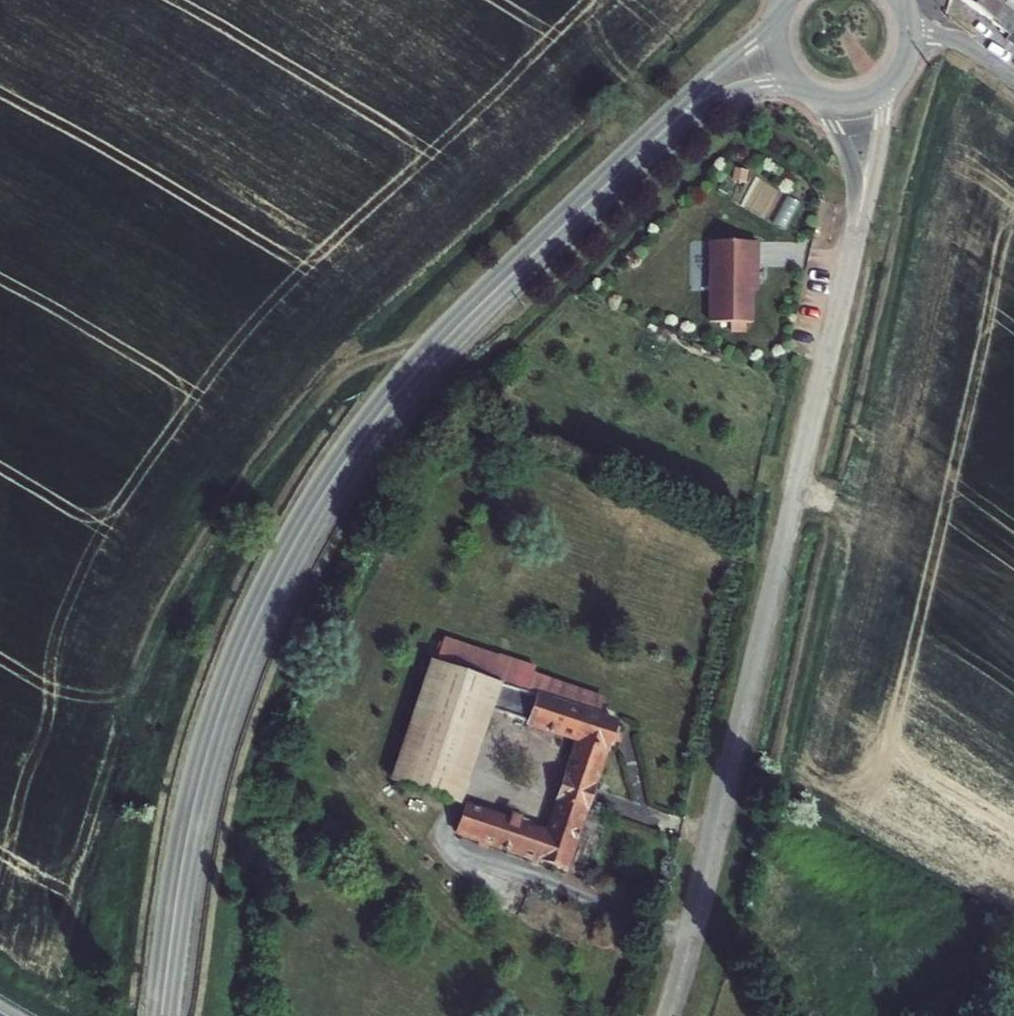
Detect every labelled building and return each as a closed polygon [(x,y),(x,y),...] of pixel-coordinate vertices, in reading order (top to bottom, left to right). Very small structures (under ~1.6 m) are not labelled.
[(1003,30),(1012,18),(997,6),(1002,0),(963,0),(1003,30)] [(1004,36),(1013,44),(1013,23),(1004,36)] [(758,243),(710,242),(709,323),(752,323),(752,292),(753,263),(758,263),(758,243)] [(400,784),(451,800),(482,706),(531,722),(530,724),(579,741),(565,780),(548,835),(465,806),(456,833),(565,870),(608,745),(612,746),(617,730),(613,729),(615,723),(597,717),(527,693),(533,675),(535,669),(444,639),(435,664),(431,663),(391,778),(400,781),(400,784)] [(597,717),(603,699),(533,675),(527,693),(597,717)]
